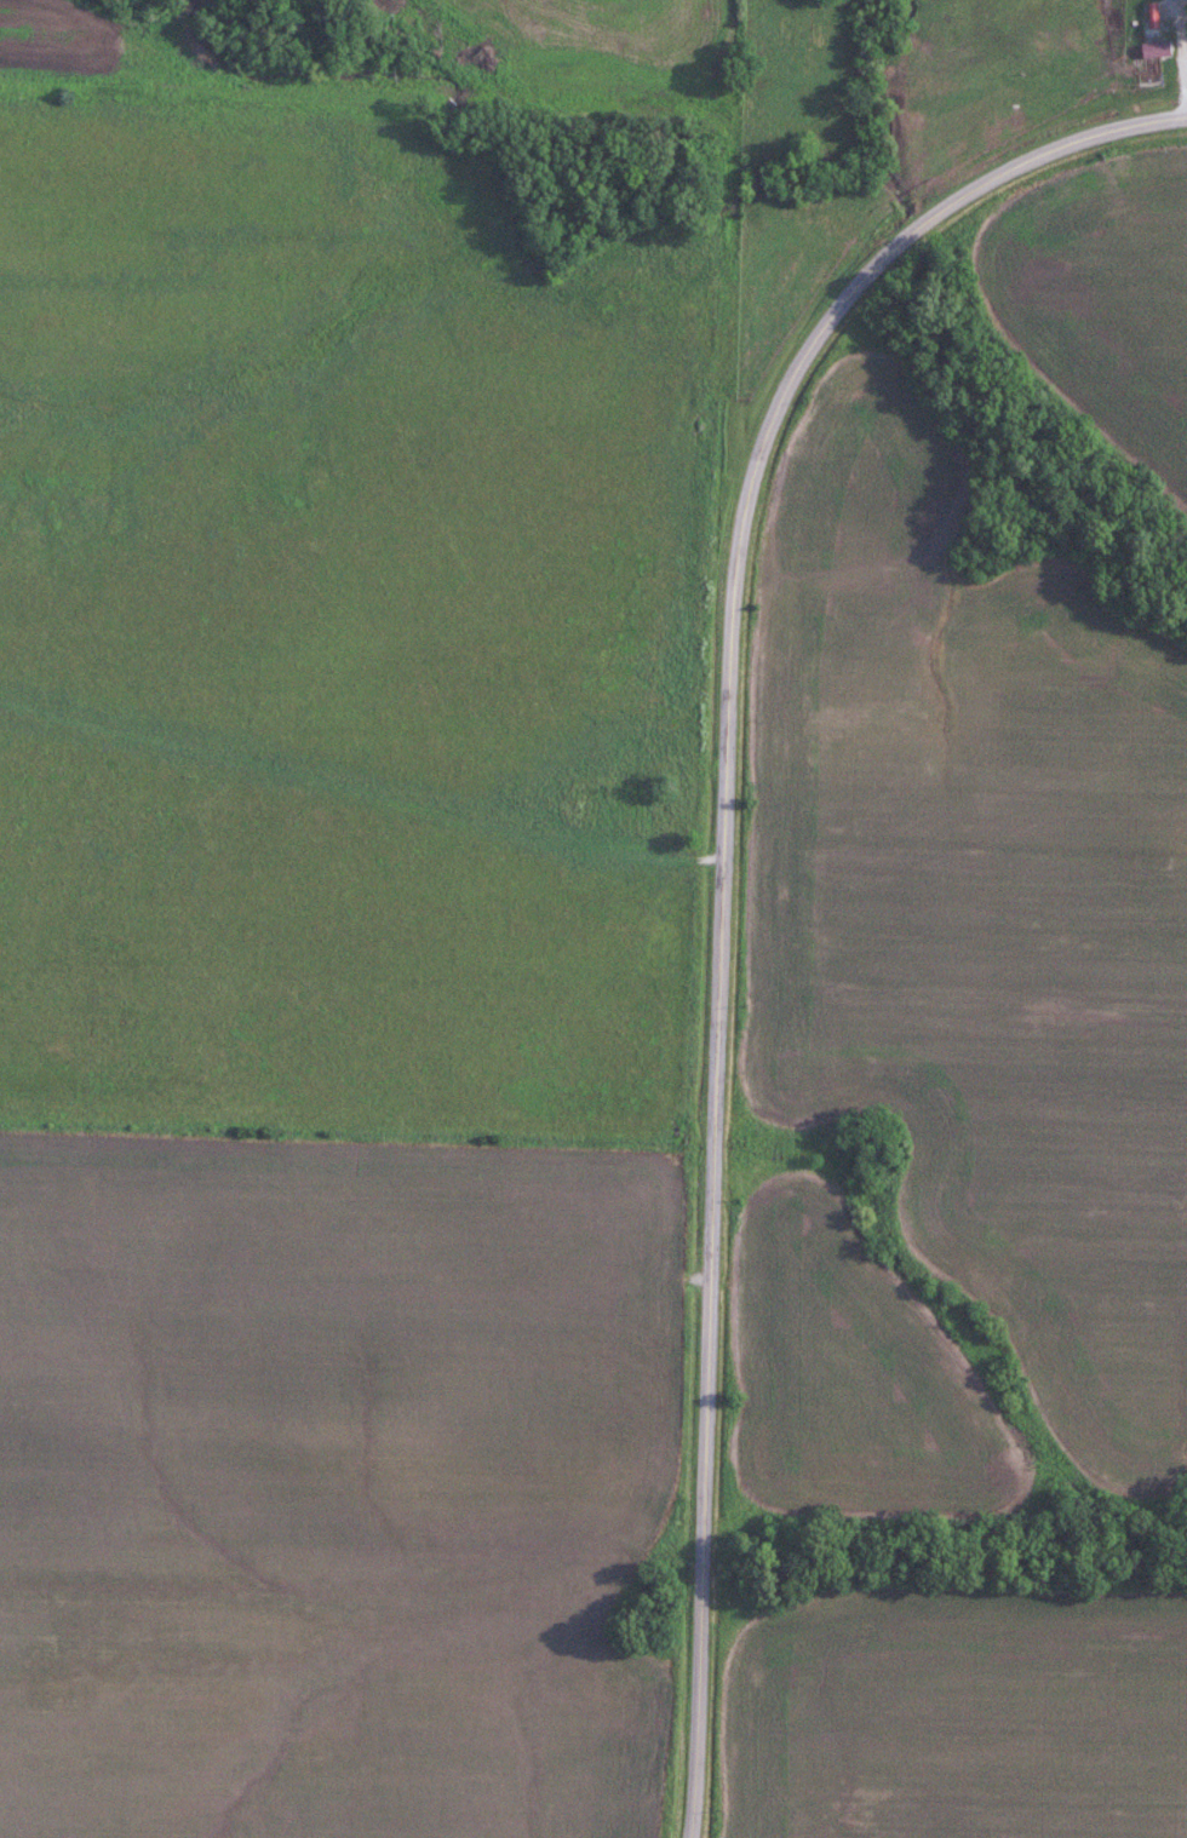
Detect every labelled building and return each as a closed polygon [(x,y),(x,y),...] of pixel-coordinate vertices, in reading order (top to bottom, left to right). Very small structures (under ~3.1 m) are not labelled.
[(1169,39),(1140,42),(1142,57),(1171,54),(1169,39)]
